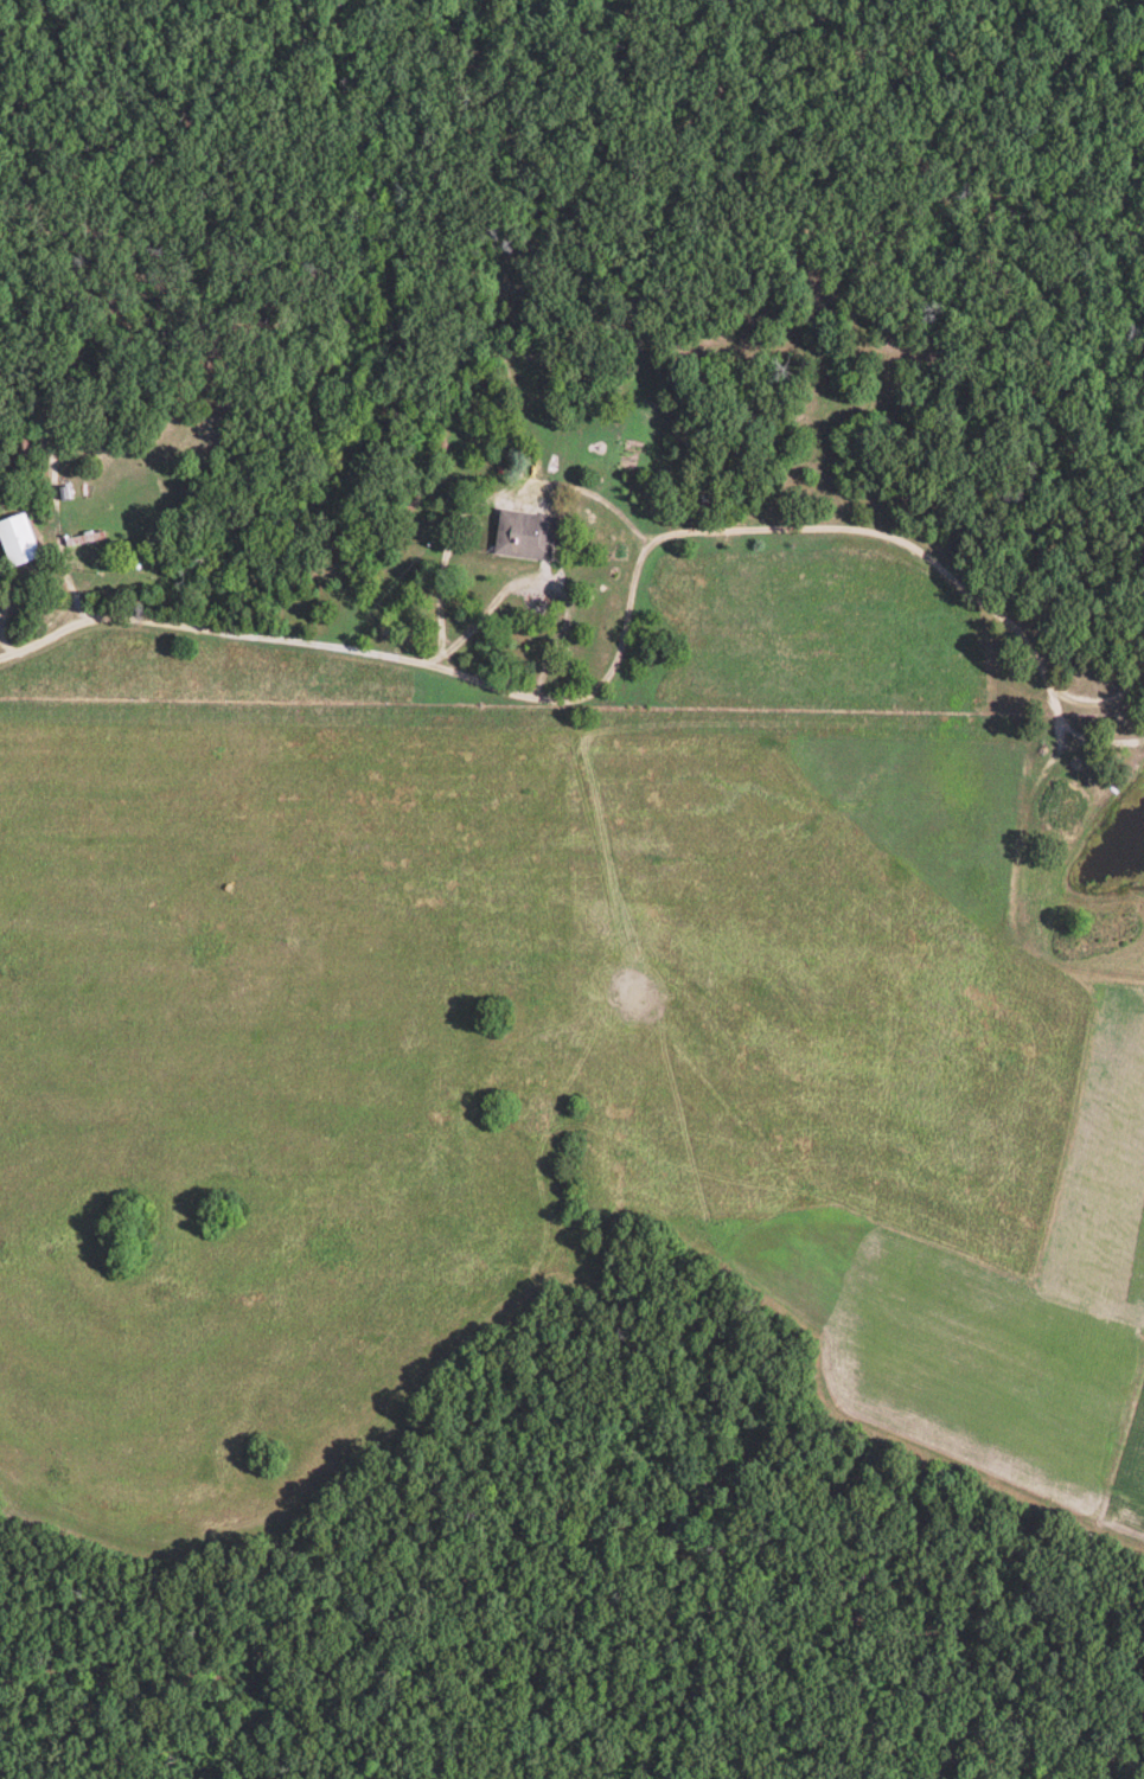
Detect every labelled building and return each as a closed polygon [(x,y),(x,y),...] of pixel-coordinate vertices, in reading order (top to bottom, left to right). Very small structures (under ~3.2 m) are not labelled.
[(3,520),(14,565),(45,557),(33,512),(3,520)]
